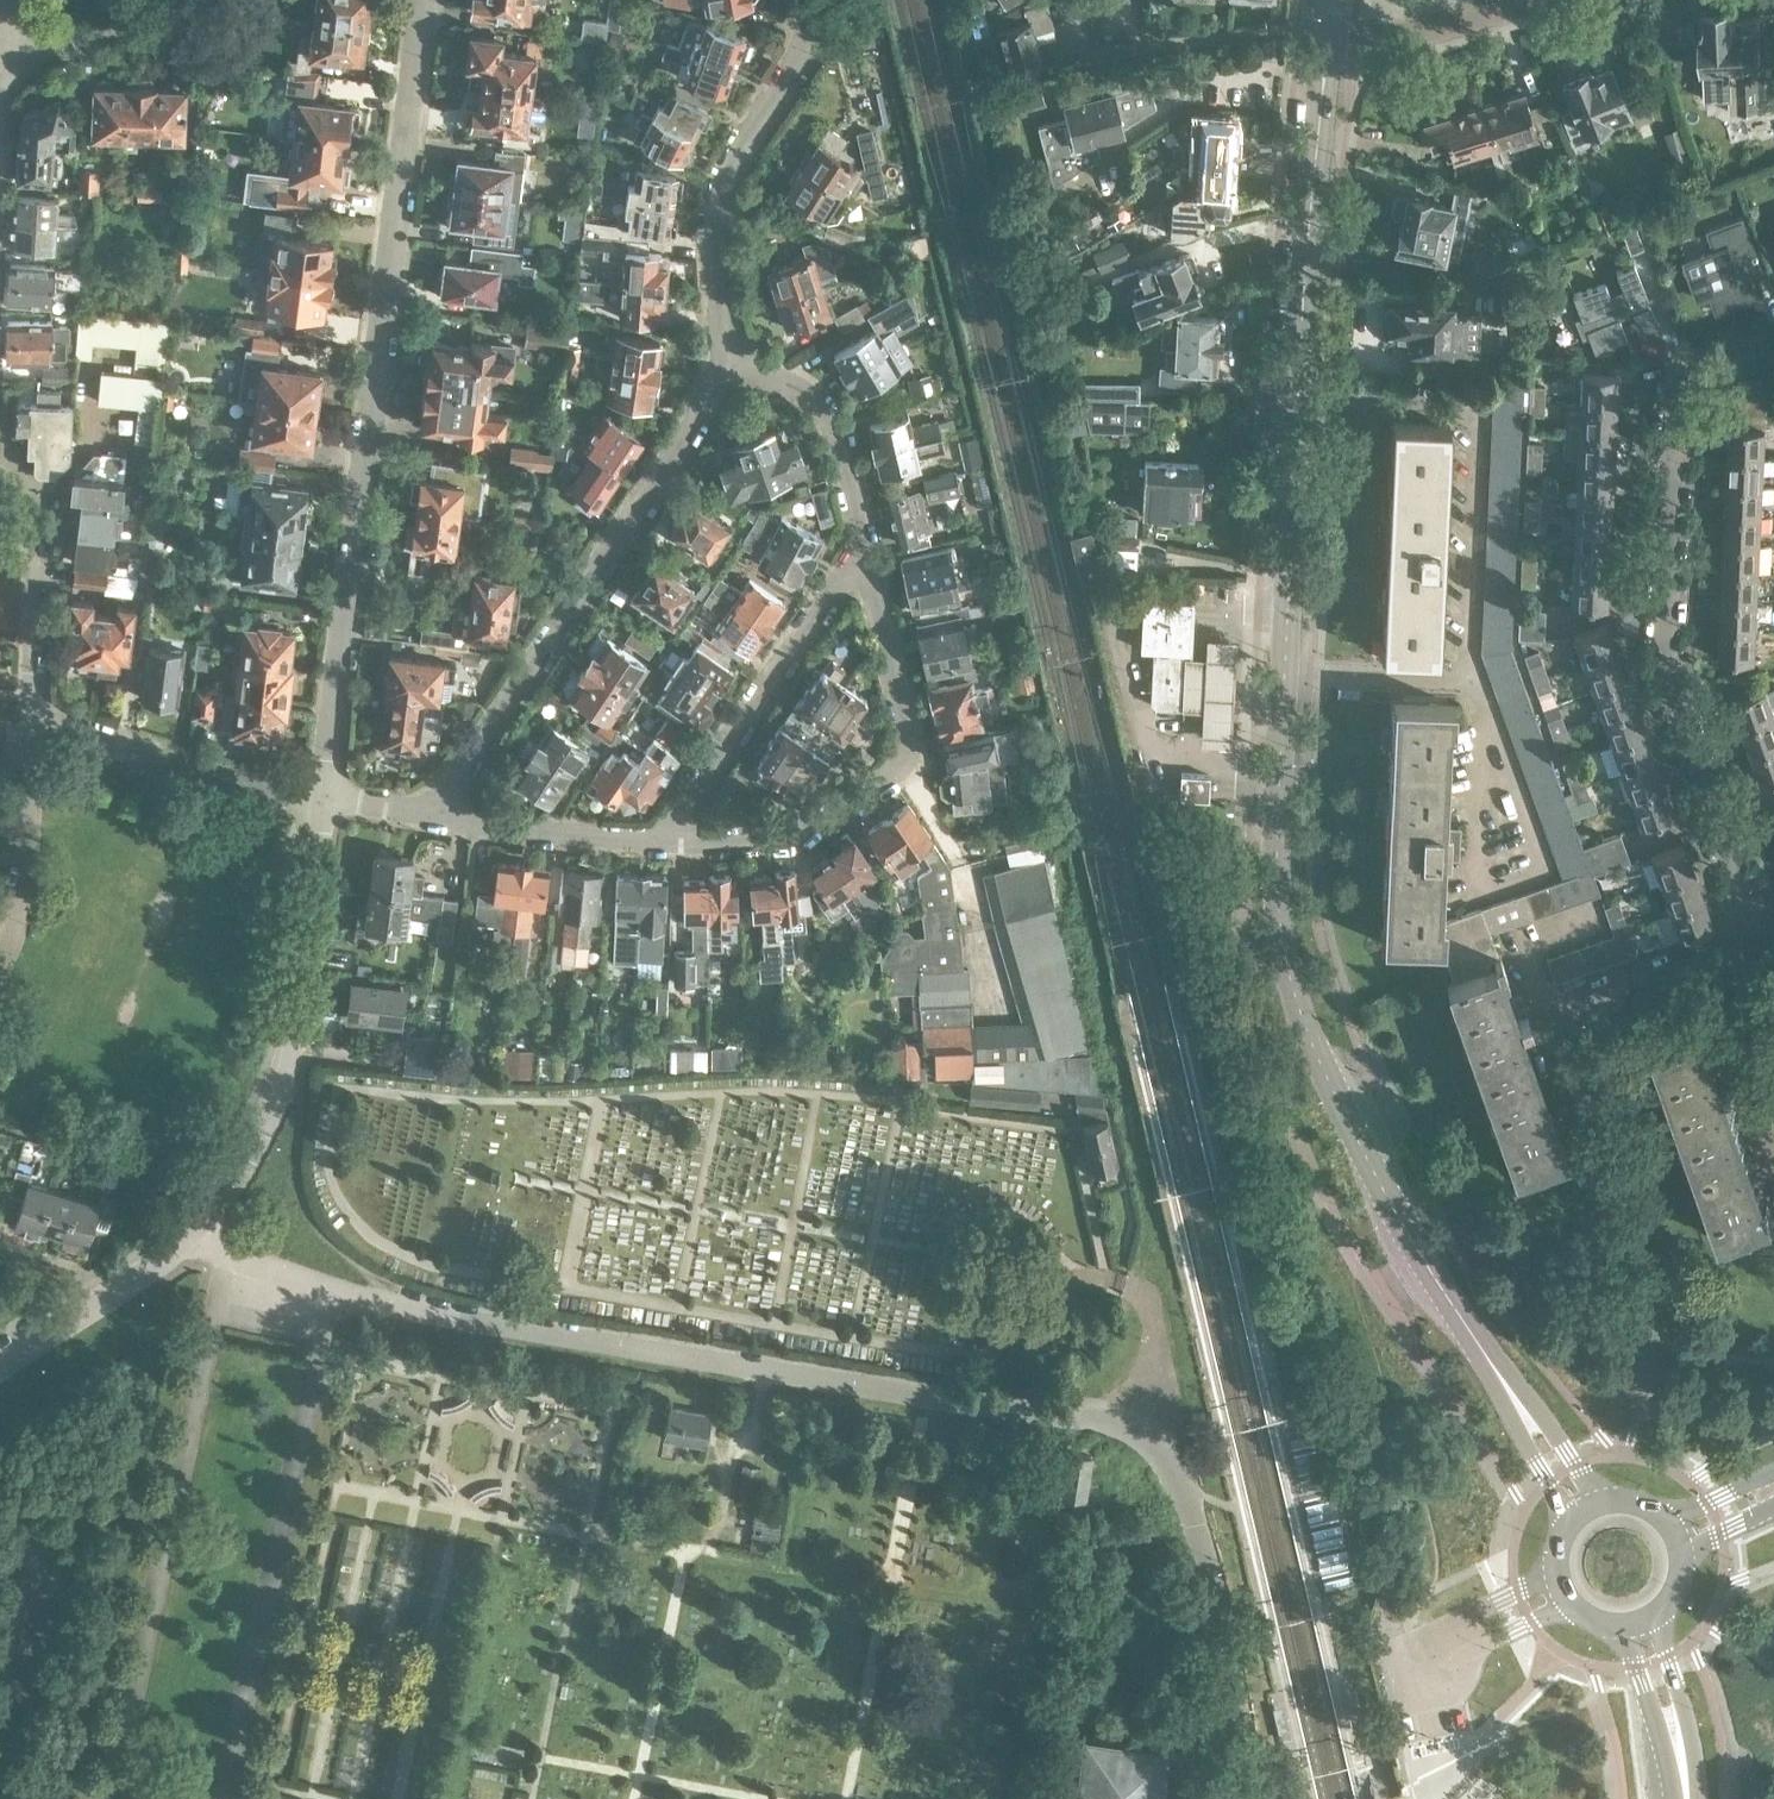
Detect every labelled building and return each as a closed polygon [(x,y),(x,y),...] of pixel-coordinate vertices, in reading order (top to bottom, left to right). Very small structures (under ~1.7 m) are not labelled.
[(366,25),(368,5),(376,6),(377,0),(318,0),(316,18),(366,25)] [(545,4),(546,0),(473,0),(472,11),(497,14),(496,19),(506,20),(507,15),(529,18),(529,16),(543,18),(545,4)] [(584,19),(581,38),(591,39),(605,41),(608,18),(610,0),(586,0),(584,19)] [(608,18),(621,20),(624,1),(616,0),(610,0),(608,18)] [(706,10),(716,8),(715,13),(740,18),(743,3),(750,1),(750,0),(704,0),(706,10)] [(1048,2),(1047,0),(1033,0),(1025,5),(1024,2),(997,17),(1013,73),(1005,75),(1009,90),(1043,80),(1039,65),(1042,64),(1033,32),(1054,26),(1048,2)] [(1707,12),(1703,12),(1705,99),(1729,98),(1729,110),(1772,109),(1770,66),(1761,67),(1760,16),(1747,17),(1747,11),(1731,11),(1731,8),(1728,4),(1723,0),(1715,1),(1710,4),(1707,9),(1707,12)] [(363,44),(366,25),(316,18),(314,36),(301,35),(297,72),(310,71),(312,54),(354,59),(354,56),(369,58),(370,45),(363,44)] [(679,46),(735,65),(739,54),(745,57),(750,42),(743,40),(744,39),(697,23),(688,20),(679,46)] [(620,50),(624,35),(612,32),(608,47),(620,50)] [(528,56),(500,52),(502,39),(469,35),(465,67),(470,67),(467,86),(530,94),(535,57),(542,58),(544,44),(530,42),(528,56)] [(604,58),(605,41),(591,39),(572,51),(584,70),(604,58)] [(735,65),(679,46),(667,42),(662,56),(681,63),(677,74),(682,76),(725,92),(726,90),(732,92),(737,78),(731,76),(735,65)] [(1620,92),(1609,65),(1590,72),(1589,69),(1563,79),(1575,107),(1560,112),(1573,145),(1580,148),(1589,144),(1591,138),(1588,130),(1612,120),(1612,119),(1626,113),(1630,123),(1648,115),(1636,86),(1620,92)] [(310,71),(297,72),(293,73),(285,72),(283,84),(292,85),(290,94),(302,96),(296,138),(343,144),(347,144),(350,123),(358,124),(360,107),(352,106),(317,102),(320,73),(310,71)] [(1068,119),(1037,127),(1053,188),(1100,157),(1096,139),(1123,132),(1123,129),(1157,108),(1151,83),(1123,90),(1119,77),(1106,80),(1106,79),(1095,82),(1094,76),(1074,81),(1079,100),(1064,104),(1068,119)] [(97,80),(97,85),(95,85),(92,135),(123,136),(126,86),(112,85),(112,81),(109,78),(102,77),(97,80)] [(154,85),(154,81),(151,78),(142,77),(139,80),(139,84),(126,83),(126,86),(123,136),(123,149),(138,149),(138,137),(154,137),(156,87),(156,85),(154,85)] [(156,87),(154,137),(185,139),(187,88),(184,88),(184,83),(180,80),(173,80),(169,83),(168,87),(156,87)] [(664,104),(652,98),(635,91),(629,104),(652,116),(652,115),(694,135),(699,124),(705,127),(712,114),(705,111),(711,98),(675,83),(671,91),(664,104)] [(530,94),(467,86),(465,106),(474,107),(472,124),(525,131),(530,94)] [(582,101),(596,103),(598,93),(583,91),(582,101)] [(1516,143),(1537,137),(1533,122),(1554,116),(1548,103),(1528,108),(1523,91),(1484,103),(1496,142),(1498,142),(1503,157),(1493,160),(1498,177),(1514,173),(1510,159),(1520,156),(1516,143)] [(81,157),(82,144),(67,144),(68,129),(72,127),(58,98),(23,114),(21,142),(52,144),(52,145),(59,146),(64,147),(64,156),(81,157)] [(595,116),(596,103),(582,101),(580,115),(595,116)] [(1496,142),(1484,103),(1423,122),(1424,124),(1421,129),(1425,140),(1430,143),(1430,145),(1448,140),(1453,157),(1489,146),(1493,160),(1503,157),(1498,142),(1496,142)] [(652,115),(652,116),(646,126),(651,129),(645,142),(681,161),(682,158),(688,162),(695,148),(689,145),(694,135),(652,115)] [(1194,137),(1193,155),(1231,158),(1233,119),(1193,116),(1185,121),(1185,130),(1191,137),(1194,137)] [(839,191),(852,197),(863,180),(867,179),(870,189),(872,197),(887,194),(895,192),(892,178),(884,179),(872,127),(856,130),(864,165),(860,166),(856,163),(857,161),(852,157),(854,155),(841,147),(846,140),(829,128),(813,153),(809,150),(799,165),(839,191)] [(348,182),(350,166),(341,164),(343,144),(296,138),(291,181),(262,178),(259,202),(306,209),(309,190),(305,190),(307,177),(348,182)] [(52,144),(21,142),(17,141),(14,178),(56,181),(57,174),(50,174),(52,145),(52,144)] [(525,153),(502,150),(497,149),(495,163),(461,159),(462,156),(460,156),(458,175),(453,174),(451,190),(508,197),(512,166),(523,168),(525,153)] [(1193,155),(1193,160),(1192,169),(1180,168),(1179,190),(1179,193),(1225,197),(1228,197),(1231,158),(1193,155)] [(1581,180),(1571,155),(1555,161),(1564,187),(1581,180)] [(97,169),(97,166),(94,161),(87,161),(83,165),(83,168),(80,168),(79,191),(98,192),(99,169),(97,169)] [(838,219),(852,197),(839,191),(799,165),(788,180),(793,183),(787,193),(814,212),(813,214),(817,217),(819,214),(827,220),(838,219)] [(627,198),(672,205),(673,193),(680,194),(682,179),(675,178),(676,176),(636,170),(634,186),(628,186),(627,198)] [(589,180),(587,192),(601,194),(603,182),(589,180)] [(148,200),(149,189),(139,189),(138,200),(148,200)] [(149,189),(148,200),(162,200),(163,189),(149,189)] [(504,228),(508,197),(451,190),(449,206),(454,206),(451,225),(453,226),(453,222),(465,224),(473,233),(473,239),(485,241),(514,244),(516,229),(504,228)] [(1224,213),(1229,209),(1230,201),(1225,197),(1179,193),(1179,190),(1177,190),(1169,195),(1167,232),(1181,233),(1206,222),(1208,226),(1219,220),(1219,213),(1224,213)] [(1408,196),(1399,194),(1394,198),(1391,211),(1394,217),(1401,218),(1395,246),(1456,258),(1469,193),(1453,190),(1450,205),(1427,200),(1427,199),(1408,195),(1408,196)] [(14,221),(85,226),(86,215),(58,213),(59,199),(16,196),(14,221)] [(670,216),(672,205),(627,198),(624,211),(630,212),(628,226),(584,219),(581,251),(607,254),(607,251),(625,253),(627,239),(649,241),(650,230),(667,233),(667,231),(674,232),(676,217),(670,216)] [(141,204),(123,203),(123,214),(141,214),(141,204)] [(1592,211),(1600,230),(1612,226),(1604,206),(1592,211)] [(332,242),(300,237),(303,214),(270,210),(267,233),(274,234),(269,270),(330,278),(330,277),(336,272),(337,265),(332,260),(333,258),(330,257),(332,242)] [(1707,270),(1692,276),(1700,298),(1712,294),(1718,311),(1751,299),(1749,294),(1762,290),(1755,272),(1768,268),(1759,243),(1752,246),(1742,219),(1710,231),(1716,249),(1701,254),(1707,270)] [(84,239),(84,236),(85,226),(14,221),(12,247),(55,249),(56,237),(84,239)] [(825,238),(849,246),(853,233),(829,225),(825,238)] [(811,237),(823,241),(827,231),(815,227),(811,237)] [(1059,242),(1065,254),(1081,246),(1075,234),(1059,242)] [(844,259),(849,246),(825,238),(820,251),(844,259)] [(1133,258),(1124,238),(1093,253),(1101,272),(1133,258)] [(624,269),(622,284),(665,288),(667,266),(669,266),(670,260),(667,255),(662,254),(662,253),(648,252),(649,241),(627,239),(625,253),(624,269)] [(443,291),(442,295),(444,295),(444,292),(495,299),(498,271),(520,274),(519,281),(533,282),(536,264),(522,262),(524,251),(477,244),(474,263),(448,260),(449,257),(447,257),(445,276),(440,275),(438,290),(443,291)] [(83,260),(84,247),(75,246),(74,259),(83,260)] [(174,259),(188,260),(189,247),(175,246),(174,259)] [(1507,246),(1473,258),(1479,275),(1513,262),(1507,246)] [(1138,268),(1112,278),(1121,300),(1132,296),(1139,316),(1197,294),(1204,287),(1200,276),(1190,274),(1189,270),(1196,268),(1197,264),(1193,254),(1189,252),(1183,255),(1182,253),(1139,269),(1138,268)] [(774,299),(821,285),(816,270),(821,269),(816,254),(808,257),(807,254),(801,256),(802,259),(770,269),(774,281),(769,282),(774,299)] [(187,273),(188,260),(174,259),(173,272),(187,273)] [(10,283),(68,287),(82,288),(82,270),(55,268),(55,266),(11,263),(10,283)] [(1606,283),(1573,295),(1581,316),(1575,318),(1582,338),(1588,335),(1594,351),(1627,338),(1619,318),(1632,313),(1637,324),(1655,317),(1650,304),(1647,306),(1644,298),(1647,296),(1635,263),(1616,270),(1623,288),(1610,293),(1606,283)] [(1058,287),(1071,283),(1065,265),(1052,269),(1058,287)] [(330,278),(269,270),(264,306),(323,313),(325,299),(327,300),(327,297),(333,292),(334,285),(330,280),(330,278)] [(1519,315),(1512,271),(1483,276),(1487,297),(1494,295),(1498,319),(1519,315)] [(663,310),(665,288),(622,284),(610,282),(577,279),(574,299),(608,301),(607,304),(620,305),(619,316),(656,319),(657,309),(663,310)] [(52,306),(53,296),(67,297),(68,287),(10,283),(8,303),(52,306)] [(825,298),(821,285),(774,299),(779,316),(785,315),(788,326),(820,316),(821,319),(827,317),(826,314),(834,312),(829,296),(825,298)] [(846,374),(901,342),(896,333),(918,320),(912,290),(880,308),(888,322),(877,329),(836,354),(844,367),(842,368),(846,374)] [(1061,305),(1057,291),(1042,295),(1047,310),(1061,305)] [(866,299),(856,304),(864,317),(873,312),(866,299)] [(1481,353),(1484,310),(1465,309),(1465,307),(1392,303),(1392,304),(1385,311),(1385,320),(1390,327),(1390,340),(1413,341),(1412,349),(1481,353)] [(843,329),(864,317),(856,304),(836,317),(843,329)] [(92,341),(96,342),(137,346),(134,374),(162,377),(168,322),(147,319),(147,318),(80,314),(79,328),(77,340),(76,356),(90,357),(92,341)] [(1219,350),(1220,338),(1217,337),(1219,318),(1178,315),(1177,327),(1162,326),(1160,346),(1166,347),(1165,366),(1175,367),(1175,368),(1215,371),(1217,350),(1219,350)] [(235,328),(253,330),(263,332),(264,320),(237,316),(235,328)] [(62,325),(52,324),(52,319),(9,319),(8,340),(77,340),(79,328),(71,328),(71,325),(62,325)] [(565,350),(567,331),(552,329),(552,330),(528,327),(526,344),(550,347),(550,348),(565,350)] [(278,366),(281,339),(282,334),(263,332),(253,330),(252,335),(250,349),(247,349),(240,398),(258,401),(260,401),(316,408),(321,371),(278,366)] [(663,357),(665,347),(662,344),(659,343),(660,340),(616,334),(613,353),(597,351),(595,364),(611,366),(657,373),(658,362),(656,361),(656,359),(659,359),(663,357)] [(77,340),(8,340),(8,360),(52,360),(52,358),(76,358),(76,356),(77,340)] [(509,372),(513,345),(472,340),(471,345),(433,340),(431,358),(428,357),(425,382),(487,390),(490,370),(509,372)] [(901,342),(846,374),(849,381),(851,380),(858,393),(900,368),(899,366),(904,364),(901,359),(908,354),(901,342)] [(580,349),(568,348),(566,360),(579,362),(580,349)] [(1524,388),(1525,357),(1510,356),(1509,388),(1524,388)] [(577,374),(579,362),(566,360),(565,372),(577,374)] [(657,373),(611,366),(607,398),(651,404),(651,401),(653,401),(657,399),(658,391),(655,386),(653,386),(653,383),(655,384),(657,373)] [(75,381),(75,368),(44,368),(45,380),(75,381)] [(161,387),(162,377),(134,374),(100,370),(97,401),(137,405),(159,408),(159,403),(161,387)] [(1581,404),(1616,406),(1618,376),(1582,375),(1581,404)] [(1769,405),(1773,403),(1773,379),(1773,376),(1760,381),(1769,405)] [(932,378),(932,377),(909,382),(913,401),(936,396),(932,378)] [(932,378),(936,396),(943,395),(939,377),(932,378)] [(1746,386),(1755,410),(1766,406),(1769,405),(1760,381),(1746,386)] [(487,390),(425,382),(422,407),(425,407),(422,426),(459,430),(459,435),(481,437),(482,428),(502,430),(504,413),(484,411),(487,390)] [(1082,400),(1139,400),(1139,383),(1082,383),(1082,400)] [(1530,400),(1545,401),(1546,386),(1530,385),(1530,400)] [(1741,415),(1755,410),(1746,386),(1732,391),(1741,415)] [(174,405),(176,389),(161,387),(159,403),(174,405)] [(1495,402),(1523,403),(1524,389),(1495,388),(1495,402)] [(72,413),(73,404),(60,402),(60,392),(36,391),(35,402),(19,401),(17,433),(29,434),(28,453),(36,453),(35,469),(38,473),(55,473),(71,459),(72,413)] [(1139,400),(1082,400),(1082,401),(1083,401),(1090,430),(1149,432),(1150,401),(1139,400)] [(1544,415),(1545,401),(1530,400),(1529,414),(1544,415)] [(316,408),(260,401),(258,401),(252,451),(240,449),(238,468),(273,473),(275,454),(271,453),(273,440),(311,445),(316,408)] [(1494,416),(1522,417),(1523,403),(1495,402),(1494,416)] [(1581,404),(1580,433),(1615,434),(1616,406),(1581,404)] [(159,408),(137,405),(133,442),(155,444),(159,408)] [(1755,410),(1741,415),(1741,429),(1765,430),(1766,420),(1766,406),(1755,410)] [(594,448),(621,467),(640,439),(602,414),(584,441),(588,444),(594,448)] [(912,425),(910,415),(871,423),(875,441),(874,441),(875,449),(942,434),(942,436),(953,433),(949,418),(939,420),(912,425)] [(1494,430),(1522,431),(1522,417),(1494,416),(1494,430)] [(1449,563),(1450,546),(1444,546),(1450,425),(1393,423),(1382,655),(1439,658),(1443,562),(1449,563)] [(556,438),(569,439),(571,427),(558,425),(556,438)] [(754,436),(769,482),(789,475),(788,472),(804,466),(795,440),(789,443),(783,428),(773,431),(773,429),(754,436)] [(1731,429),(1730,457),(1764,459),(1765,430),(1741,429),(1731,429)] [(1493,444),(1521,445),(1522,431),(1494,430),(1493,444)] [(1615,434),(1580,433),(1578,461),(1614,463),(1615,434)] [(942,436),(942,434),(875,449),(877,456),(879,456),(882,473),(921,465),(919,455),(945,449),(942,436)] [(979,435),(961,439),(967,466),(985,462),(979,435)] [(769,482),(754,436),(734,443),(735,445),(725,449),(730,463),(723,465),(732,492),(749,486),(750,489),(769,482)] [(597,503),(621,467),(594,448),(588,444),(568,441),(566,459),(580,469),(570,485),(581,492),(575,501),(590,511),(596,502),(597,503)] [(1527,457),(1542,458),(1543,443),(1528,442),(1527,457)] [(1492,458),(1520,459),(1521,445),(1493,444),(1492,458)] [(550,469),(552,449),(539,448),(538,449),(513,446),(511,462),(536,465),(536,467),(550,469)] [(108,453),(95,452),(75,474),(73,474),(73,480),(70,481),(69,489),(71,491),(71,492),(79,493),(78,497),(82,500),(82,505),(122,510),(127,510),(128,498),(120,497),(126,450),(109,448),(108,453)] [(1541,473),(1542,458),(1527,457),(1526,472),(1541,473)] [(1764,459),(1730,457),(1728,486),(1763,487),(1764,459)] [(1492,472),(1519,473),(1520,459),(1492,458),(1492,472)] [(475,460),(472,482),(503,486),(506,464),(475,460)] [(1175,525),(1176,525),(1177,515),(1192,516),(1192,515),(1200,515),(1201,494),(1193,494),(1194,485),(1199,485),(1200,463),(1145,460),(1142,513),(1158,514),(1158,524),(1159,524),(1162,528),(1171,528),(1175,525)] [(1578,461),(1577,489),(1613,491),(1614,463),(1578,461)] [(999,531),(984,466),(969,469),(977,506),(987,504),(994,533),(999,531)] [(956,471),(932,477),(924,478),(924,479),(928,497),(960,490),(956,471)] [(1491,486),(1519,487),(1519,473),(1492,472),(1491,486)] [(416,512),(459,518),(463,484),(413,477),(410,498),(418,499),(416,512)] [(303,522),(307,488),(255,481),(242,479),(242,480),(238,512),(245,512),(251,513),(250,515),(303,522)] [(808,483),(796,487),(799,496),(810,493),(808,483)] [(1490,500),(1518,501),(1519,487),(1491,486),(1490,500)] [(1728,486),(1727,514),(1761,516),(1763,487),(1728,486)] [(1613,491),(1577,489),(1576,518),(1611,519),(1613,491)] [(922,490),(888,497),(898,541),(918,537),(918,535),(931,532),(922,490)] [(711,557),(731,527),(691,500),(671,530),(711,557)] [(790,500),(778,504),(780,511),(792,508),(790,500)] [(1490,514),(1517,515),(1518,501),(1490,500),(1490,514)] [(1524,515),(1540,516),(1540,501),(1525,500),(1524,515)] [(82,505),(82,506),(77,508),(76,518),(80,521),(78,533),(119,538),(122,510),(82,505)] [(752,524),(760,512),(751,505),(748,510),(746,509),(741,518),(752,524)] [(761,511),(760,512),(752,524),(813,559),(816,553),(814,552),(822,537),(782,516),(779,521),(761,511)] [(250,515),(251,513),(245,512),(241,547),(245,548),(246,546),(299,554),(303,522),(250,515)] [(459,518),(416,512),(415,525),(407,524),(404,545),(412,546),(409,572),(429,574),(433,549),(455,551),(459,518)] [(523,527),(525,515),(514,514),(513,526),(523,527)] [(1489,528),(1517,529),(1517,515),(1490,514),(1489,528)] [(1727,514),(1726,543),(1760,544),(1761,516),(1727,514)] [(533,528),(535,517),(525,515),(523,527),(533,528)] [(1539,530),(1540,516),(1524,515),(1524,529),(1539,530)] [(535,517),(533,528),(544,530),(545,518),(535,517)] [(1611,519),(1576,518),(1575,546),(1610,548),(1611,519)] [(143,540),(144,536),(145,525),(131,523),(129,539),(143,540)] [(810,566),(813,559),(752,524),(742,538),(739,544),(761,556),(759,558),(776,567),(769,576),(794,589),(799,579),(800,580),(808,565),(810,566)] [(1488,542),(1516,543),(1517,529),(1489,528),(1488,542)] [(1139,534),(1109,532),(1108,546),(1138,548),(1139,534)] [(119,538),(78,533),(75,562),(115,567),(116,565),(119,538)] [(1100,575),(1090,533),(1074,536),(1083,578),(1100,575)] [(141,559),(139,576),(138,582),(148,584),(163,586),(167,586),(170,567),(154,565),(157,538),(144,536),(143,540),(141,559)] [(1488,556),(1515,557),(1516,543),(1488,542),(1488,556)] [(1726,543),(1725,572),(1759,573),(1760,544),(1726,543)] [(246,546),(245,548),(241,581),(295,587),(299,554),(246,546)] [(1610,548),(1575,546),(1574,575),(1609,576),(1610,548)] [(967,571),(964,556),(952,559),(949,547),(902,557),(908,584),(967,571)] [(1487,570),(1515,571),(1515,557),(1488,556),(1487,570)] [(139,576),(141,559),(129,558),(129,567),(116,565),(115,567),(115,573),(137,576),(139,576)] [(1521,573),(1537,574),(1538,559),(1522,558),(1521,573)] [(641,571),(643,577),(634,592),(673,619),(694,588),(681,580),(685,574),(670,564),(667,570),(654,561),(647,562),(641,571)] [(442,579),(453,581),(455,566),(444,564),(442,579)] [(106,587),(107,572),(76,568),(74,583),(106,587)] [(476,569),(474,585),(462,584),(459,603),(471,605),(472,602),(519,609),(522,591),(514,590),(515,578),(491,575),(492,571),(476,569)] [(1486,584),(1514,585),(1515,571),(1487,570),(1486,584)] [(961,606),(960,601),(961,600),(959,589),(970,586),(967,571),(908,584),(914,611),(919,610),(921,620),(969,609),(968,605),(961,606)] [(107,572),(106,587),(105,592),(130,595),(136,582),(137,576),(115,573),(107,572)] [(1725,572),(1723,600),(1757,602),(1759,573),(1725,572)] [(1536,588),(1537,574),(1521,573),(1521,587),(1536,588)] [(1609,576),(1574,575),(1572,604),(1608,606),(1609,576)] [(712,588),(768,626),(785,603),(749,578),(741,590),(720,577),(712,588)] [(703,599),(712,586),(704,581),(696,594),(703,599)] [(148,584),(146,599),(161,601),(163,586),(148,584)] [(1486,598),(1513,599),(1514,585),(1486,584),(1486,598)] [(768,626),(712,588),(704,600),(724,614),(716,626),(752,650),(768,626)] [(205,604),(206,593),(185,590),(184,601),(205,604)] [(206,592),(206,593),(205,604),(204,607),(233,611),(235,596),(206,592)] [(97,672),(104,613),(91,611),(93,600),(72,597),(71,648),(80,649),(79,657),(81,657),(80,670),(97,672)] [(1485,612),(1513,613),(1513,599),(1486,598),(1485,612)] [(1189,651),(1192,601),(1144,599),(1141,649),(1154,650),(1152,683),(1159,683),(1157,712),(1200,714),(1199,741),(1227,743),(1233,638),(1205,636),(1204,655),(1178,654),(1178,651),(1189,651)] [(1757,602),(1723,600),(1722,629),(1756,630),(1757,602)] [(451,629),(422,626),(420,640),(435,642),(462,645),(467,646),(468,637),(483,639),(483,635),(507,638),(508,626),(516,627),(519,609),(472,602),(471,605),(459,603),(455,602),(451,629)] [(104,613),(97,672),(115,674),(116,661),(119,661),(120,654),(129,655),(135,606),(118,603),(117,614),(104,613)] [(963,616),(971,615),(969,609),(921,620),(922,623),(917,624),(923,650),(979,638),(976,623),(965,625),(963,616)] [(1521,624),(1546,625),(1547,611),(1522,609),(1521,624)] [(1484,625),(1512,627),(1513,613),(1485,612),(1484,625)] [(389,617),(371,616),(369,631),(387,633),(389,617)] [(246,624),(244,640),(241,660),(288,666),(293,630),(278,628),(279,625),(260,622),(260,626),(246,624)] [(1584,662),(1617,651),(1607,623),(1574,634),(1584,662)] [(1545,639),(1546,625),(1521,624),(1520,638),(1545,639)] [(1511,640),(1512,627),(1484,625),(1484,639),(1511,640)] [(649,654),(656,642),(635,628),(627,639),(649,654)] [(1756,630),(1722,629),(1721,657),(1755,659),(1756,630)] [(606,639),(598,633),(587,648),(593,652),(586,663),(631,693),(638,698),(646,687),(645,686),(638,682),(638,683),(635,681),(647,663),(607,637),(606,639)] [(184,650),(151,645),(152,635),(142,634),(139,654),(146,655),(141,696),(177,701),(182,664),(184,650)] [(982,652),(979,638),(923,650),(929,676),(974,666),(971,654),(982,652)] [(1511,646),(1511,640),(1484,639),(1483,653),(1511,646)] [(185,641),(184,650),(182,664),(194,666),(196,654),(197,642),(185,641)] [(196,654),(210,656),(212,643),(198,641),(197,642),(196,654)] [(462,645),(435,642),(434,650),(461,654),(460,662),(479,664),(481,650),(462,648),(462,645)] [(732,667),(697,644),(688,658),(683,654),(672,647),(664,658),(675,665),(678,668),(713,693),(720,684),(722,685),(729,683),(734,675),(732,667)] [(1490,673),(1517,663),(1511,646),(1483,653),(1490,673)] [(1533,680),(1548,675),(1540,651),(1525,656),(1533,680)] [(1626,678),(1617,651),(1584,662),(1594,689),(1626,678)] [(209,668),(210,656),(196,654),(194,666),(209,668)] [(390,690),(443,697),(451,698),(453,678),(455,679),(457,664),(391,655),(389,673),(384,675),(383,683),(387,686),(387,690),(390,690)] [(675,665),(664,658),(657,670),(667,677),(672,681),(662,694),(655,704),(669,714),(680,721),(687,711),(697,719),(705,717),(711,707),(710,700),(709,699),(713,693),(678,668),(675,665)] [(1009,663),(1012,676),(1032,671),(1029,659),(1009,663)] [(288,666),(241,660),(237,693),(288,699),(292,666),(288,666)] [(807,687),(788,715),(812,732),(846,684),(838,678),(845,668),(837,662),(829,662),(812,687),(807,687)] [(631,693),(586,663),(579,673),(574,669),(564,684),(572,689),(571,691),(611,718),(622,701),(625,703),(631,693)] [(1517,663),(1490,673),(1495,686),(1522,677),(1517,663)] [(1548,675),(1533,680),(1538,694),(1553,689),(1548,675)] [(1500,700),(1527,690),(1522,677),(1495,686),(1500,700)] [(936,710),(995,697),(992,684),(972,688),(970,678),(931,686),(936,710)] [(1626,678),(1594,689),(1604,716),(1636,705),(1626,678)] [(1000,696),(1017,693),(1015,681),(998,685),(1000,696)] [(846,684),(812,732),(837,750),(848,735),(857,741),(866,728),(857,721),(856,715),(867,699),(846,684)] [(197,687),(195,702),(193,716),(205,718),(206,712),(224,715),(222,727),(238,729),(237,732),(259,735),(260,731),(273,733),(274,735),(278,736),(282,733),(282,726),(281,724),(282,713),(286,713),(288,699),(237,693),(197,687)] [(1773,717),(1773,707),(1767,688),(1735,699),(1745,727),(1773,717)] [(390,690),(389,696),(385,698),(385,706),(387,709),(383,740),(387,740),(386,752),(400,754),(401,743),(417,745),(418,734),(438,737),(443,697),(390,690)] [(1527,690),(1500,700),(1505,713),(1532,703),(1527,690)] [(998,711),(995,697),(936,710),(941,733),(981,724),(979,715),(998,711)] [(476,701),(457,698),(455,714),(474,716),(476,701)] [(1490,932),(1481,908),(1445,921),(1436,921),(1439,855),(1459,856),(1461,825),(1439,824),(1444,729),(1454,729),(1455,706),(1393,703),(1382,943),(1444,946),(1454,981),(1491,967),(1492,968),(1497,966),(1498,967),(1504,964),(1500,954),(1498,955),(1490,932)] [(1510,727),(1537,717),(1532,703),(1505,713),(1510,727)] [(1646,732),(1636,705),(1604,716),(1613,743),(1646,732)] [(692,730),(680,721),(669,714),(658,730),(681,745),(687,744),(693,736),(692,730)] [(812,732),(788,715),(769,742),(770,747),(753,772),(753,776),(765,784),(771,774),(778,779),(812,732)] [(1552,735),(1567,729),(1562,715),(1547,720),(1552,735)] [(1537,717),(1510,727),(1515,740),(1542,730),(1537,717)] [(1745,727),(1754,755),(1773,747),(1773,717),(1745,727)] [(1017,723),(1020,733),(1033,730),(1031,720),(1017,723)] [(609,740),(598,733),(583,723),(573,738),(550,723),(539,740),(537,738),(536,740),(529,735),(519,751),(526,756),(525,757),(527,758),(527,759),(542,769),(548,760),(554,764),(559,756),(577,767),(579,763),(589,769),(584,778),(609,740)] [(598,733),(609,740),(615,731),(604,724),(598,733)] [(1567,729),(1552,735),(1557,749),(1572,744),(1567,729)] [(1520,753),(1547,744),(1542,730),(1515,740),(1520,753)] [(615,797),(623,785),(621,784),(639,759),(646,748),(623,732),(585,788),(597,796),(603,788),(615,797)] [(837,750),(812,732),(778,779),(787,785),(781,794),(791,801),(796,801),(812,777),(818,777),(837,750)] [(1646,732),(1613,743),(1623,770),(1655,759),(1646,732)] [(1010,758),(1009,751),(997,751),(993,733),(944,744),(949,763),(982,756),(983,760),(1010,758)] [(1547,744),(1520,753),(1525,767),(1552,757),(1547,744)] [(646,748),(639,759),(621,784),(623,785),(638,796),(638,802),(645,807),(653,794),(651,793),(678,754),(665,746),(659,756),(646,748)] [(1754,755),(1764,783),(1773,779),(1773,747),(1754,755)] [(542,769),(527,759),(515,777),(516,778),(511,785),(527,795),(532,788),(553,802),(573,771),(584,778),(589,769),(579,763),(577,767),(559,756),(554,764),(548,760),(542,769)] [(1530,780),(1556,770),(1552,757),(1525,767),(1530,780)] [(1655,759),(1623,770),(1633,798),(1665,786),(1655,759)] [(1006,798),(1003,762),(985,764),(985,763),(948,767),(949,776),(945,776),(940,781),(941,794),(947,798),(951,797),(953,812),(973,810),(972,802),(976,805),(986,805),(990,800),(998,799),(1006,798)] [(1556,770),(1530,780),(1534,794),(1561,784),(1556,770)] [(1571,789),(1586,784),(1581,770),(1566,775),(1571,789)] [(1181,774),(1180,797),(1209,799),(1210,775),(1181,774)] [(1539,807),(1566,797),(1561,784),(1534,794),(1539,807)] [(1586,784),(1571,789),(1576,803),(1591,798),(1586,784)] [(1675,814),(1665,786),(1633,798),(1642,825),(1675,814)] [(1566,797),(1539,807),(1544,821),(1571,811),(1566,797)] [(946,860),(931,838),(932,837),(909,803),(869,830),(892,864),(882,871),(889,880),(900,873),(902,876),(919,865),(914,858),(919,854),(921,858),(924,856),(931,866),(932,867),(946,860)] [(1549,834),(1576,825),(1571,811),(1544,821),(1549,834)] [(1576,825),(1549,834),(1554,847),(1581,838),(1576,825)] [(1034,830),(1036,842),(1051,839),(1048,827),(1034,830)] [(1036,845),(1036,842),(1034,830),(1034,828),(1003,835),(1006,851),(1036,845)] [(1604,856),(1627,847),(1623,834),(1599,842),(1604,856)] [(1559,861),(1586,851),(1585,847),(1581,838),(1554,847),(1559,861)] [(838,853),(832,856),(868,910),(868,909),(875,912),(880,909),(879,901),(880,900),(868,881),(877,875),(865,858),(867,857),(855,839),(837,851),(838,853)] [(1590,861),(1604,856),(1599,842),(1585,847),(1586,851),(1590,861)] [(1661,883),(1694,871),(1684,843),(1652,855),(1661,883)] [(1627,847),(1604,856),(1609,869),(1632,861),(1627,847)] [(1586,851),(1559,861),(1564,874),(1591,864),(1590,861),(1586,851)] [(421,894),(424,874),(413,873),(415,858),(377,853),(372,887),(421,894)] [(862,930),(868,910),(832,856),(812,869),(823,887),(814,892),(824,907),(831,919),(844,911),(847,917),(850,915),(853,918),(850,920),(858,933),(862,930)] [(1591,864),(1593,869),(1594,874),(1609,869),(1604,856),(1590,861),(1591,864)] [(918,969),(963,967),(959,880),(946,860),(932,867),(931,866),(917,875),(926,935),(915,936),(907,929),(900,929),(893,939),(891,940),(891,942),(881,959),(882,974),(888,974),(889,993),(912,992),(914,1032),(921,1033),(918,969)] [(491,958),(512,962),(515,931),(524,862),(517,861),(516,863),(500,861),(499,862),(493,861),(491,877),(497,878),(495,895),(479,893),(476,920),(499,923),(498,929),(495,930),(491,958)] [(543,908),(548,867),(531,865),(531,863),(524,862),(515,931),(512,962),(510,972),(525,974),(533,906),(543,908)] [(1564,874),(1565,879),(1566,879),(1579,874),(1593,869),(1591,864),(1564,874)] [(580,870),(576,866),(569,866),(566,868),(563,868),(559,913),(567,914),(562,961),(562,966),(574,967),(575,962),(577,944),(583,870),(580,870)] [(575,962),(588,963),(590,945),(593,916),(600,917),(604,872),(600,872),(598,868),(591,867),(586,870),(583,870),(577,944),(575,962)] [(1588,899),(1601,894),(1594,874),(1593,869),(1579,874),(1588,899)] [(799,895),(798,871),(778,872),(778,878),(781,918),(778,918),(779,936),(781,936),(783,963),(795,962),(793,917),(800,916),(800,910),(806,910),(806,909),(809,909),(808,894),(799,895)] [(1703,898),(1694,871),(1661,883),(1670,910),(1703,898)] [(639,942),(643,873),(636,873),(636,875),(619,874),(616,914),(625,914),(624,941),(639,942)] [(663,931),(664,917),(667,877),(650,876),(650,874),(643,873),(639,942),(638,963),(653,963),(654,943),(654,930),(663,931)] [(1566,879),(1574,904),(1588,899),(1579,874),(1566,879)] [(708,920),(708,949),(722,949),(722,921),(736,920),(736,881),(731,881),(731,875),(711,875),(711,881),(711,920),(708,920)] [(781,918),(778,878),(752,879),(755,919),(763,919),(765,964),(783,963),(781,936),(779,936),(778,918),(781,918)] [(1552,883),(1561,908),(1574,904),(1566,879),(1565,879),(1552,883)] [(708,949),(708,920),(711,920),(711,881),(685,881),(685,921),(695,921),(695,955),(690,955),(690,983),(695,983),(708,983),(708,949)] [(1539,888),(1547,913),(1561,908),(1552,883),(1539,888)] [(442,919),(445,897),(421,894),(372,887),(370,901),(366,901),(366,903),(361,902),(357,932),(386,936),(387,929),(405,931),(407,914),(442,919)] [(1534,918),(1547,913),(1539,888),(1525,893),(1528,902),(1534,918)] [(1519,905),(1528,902),(1525,893),(1516,896),(1519,905)] [(895,916),(902,914),(896,895),(888,897),(895,916)] [(1534,918),(1528,902),(1519,905),(1516,896),(1481,908),(1490,932),(1534,918)] [(453,941),(455,923),(459,899),(445,897),(442,919),(441,927),(439,927),(438,938),(453,941)] [(1713,926),(1703,898),(1670,910),(1680,938),(1713,926)] [(1615,934),(1628,930),(1619,903),(1606,908),(1615,934)] [(920,1020),(921,1033),(921,1038),(921,1047),(925,1065),(934,1065),(934,1075),(971,1074),(971,1081),(1097,1091),(1088,1053),(1054,906),(1004,917),(1032,1015),(971,1018),(968,967),(963,967),(918,969),(920,1020)] [(1615,934),(1623,958),(1636,953),(1628,930),(1615,934)] [(1610,963),(1623,958),(1615,934),(1601,939),(1610,963)] [(1588,944),(1596,967),(1610,963),(1601,939),(1588,944)] [(1583,972),(1596,967),(1588,944),(1575,949),(1583,972)] [(1561,953),(1569,977),(1583,972),(1575,949),(1561,953)] [(1556,982),(1569,977),(1561,953),(1548,958),(1556,982)] [(669,982),(684,982),(684,955),(670,954),(669,982)] [(840,960),(825,963),(827,975),(841,965),(840,960)] [(1491,967),(1454,981),(1447,983),(1514,1175),(1567,1156),(1521,1025),(1531,1022),(1528,1014),(1518,1017),(1503,975),(1507,974),(1504,964),(1498,967),(1497,966),(1492,968),(1491,967)] [(397,1025),(401,989),(354,983),(349,1019),(397,1025)] [(1728,1082),(1709,1030),(1658,1048),(1725,1239),(1773,1222),(1773,1212),(1731,1090),(1739,1087),(1736,1079),(1728,1082)] [(437,1058),(438,1049),(439,1039),(410,1036),(408,1036),(406,1054),(437,1058)] [(921,1047),(921,1038),(891,1040),(892,1074),(922,1072),(921,1047)] [(671,1072),(709,1073),(708,1048),(671,1048),(671,1072)] [(435,1076),(437,1058),(406,1054),(404,1072),(435,1076)] [(565,1080),(566,1065),(556,1064),(554,1080),(565,1080)] [(627,1065),(627,1064),(622,1065),(598,1066),(599,1079),(622,1077),(633,1077),(633,1067),(630,1067),(628,1067),(628,1065),(627,1065)] [(656,1065),(643,1064),(643,1075),(656,1075),(656,1065)] [(1025,1086),(973,1082),(971,1101),(1023,1106),(1025,1086)] [(1073,1092),(1091,1169),(1116,1163),(1100,1094),(1073,1092)] [(83,1147),(78,1163),(89,1166),(94,1151),(83,1147)] [(43,1202),(48,1186),(29,1181),(31,1172),(16,1167),(8,1194),(22,1198),(13,1227),(37,1234),(47,1203),(43,1202)] [(81,1196),(48,1186),(43,1202),(47,1203),(37,1234),(45,1236),(46,1232),(49,1230),(63,1234),(70,1211),(77,1212),(81,1196)] [(70,1211),(63,1234),(60,1241),(86,1249),(87,1243),(101,1248),(116,1198),(101,1193),(99,1202),(81,1196),(77,1212),(70,1211)] [(709,1415),(671,1408),(665,1437),(704,1443),(709,1415)] [(1070,1451),(1063,1494),(1084,1498),(1091,1455),(1070,1451)] [(776,1521),(754,1519),(752,1537),(774,1539),(776,1521)] [(1162,1753),(1089,1743),(1081,1798),(1155,1798),(1162,1753)]
